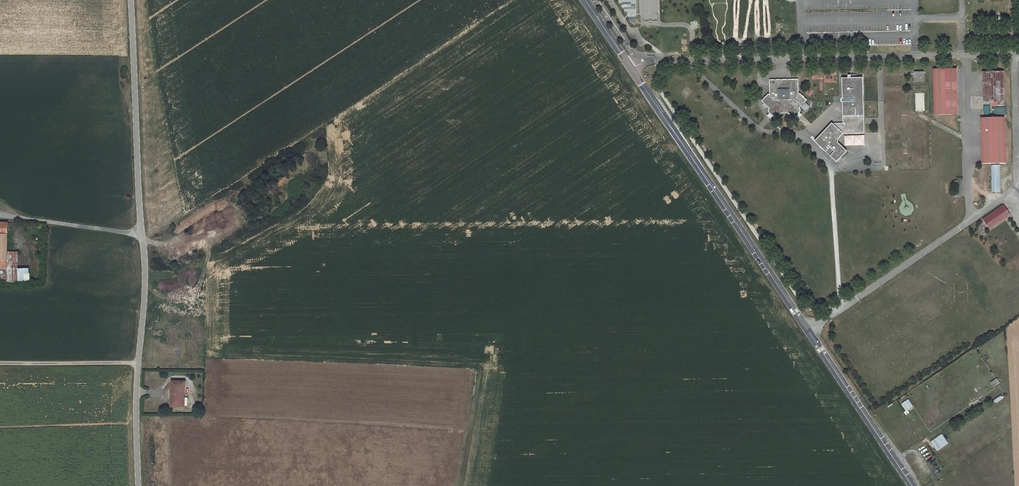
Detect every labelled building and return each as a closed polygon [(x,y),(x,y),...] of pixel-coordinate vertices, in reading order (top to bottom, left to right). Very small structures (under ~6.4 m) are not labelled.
[(957,114),(957,69),(934,69),(934,85),(935,114),(957,114)] [(924,81),(924,72),(915,72),(915,81),(924,81)] [(1004,105),(1004,72),(983,72),(984,102),(998,102),(998,105),(1004,105)] [(832,123),(816,139),(819,141),(821,142),(825,146),(823,148),(824,149),(833,158),(837,162),(847,151),(836,141),(843,133),(864,133),(864,101),(863,77),(852,78),(842,78),(842,98),(844,98),(844,101),(843,101),(843,123),(833,123),(832,123)] [(799,93),(798,79),(769,80),(770,94),(768,94),(761,101),(764,103),(762,105),(766,107),(767,106),(769,108),(769,109),(768,112),(769,113),(767,116),(772,119),(773,117),(777,118),(782,113),(788,113),(792,117),(795,117),(796,116),(798,118),(801,114),(799,112),(800,111),(801,110),(800,109),(800,108),(802,106),(803,106),(805,104),(805,103),(805,102),(808,100),(807,100),(800,93),(799,93)] [(1005,163),(1004,117),(981,118),(982,163),(1005,163)] [(816,139),(815,141),(823,148),(825,146),(821,142),(819,141),(816,139)] [(1000,192),(1000,165),(991,165),(992,192),(1000,192)] [(1012,217),(1003,205),(983,219),(990,229),(1005,219),(1006,220),(1012,217)] [(30,283),(30,269),(18,269),(18,253),(8,253),(8,270),(0,270),(0,283),(30,283)] [(171,382),(171,398),(173,398),(173,407),(184,408),(184,394),(182,394),(182,382),(171,382)] [(912,406),(907,400),(901,405),(905,411),(912,406)] [(944,437),(942,434),(931,442),(934,446),(937,451),(948,444),(944,437)]
